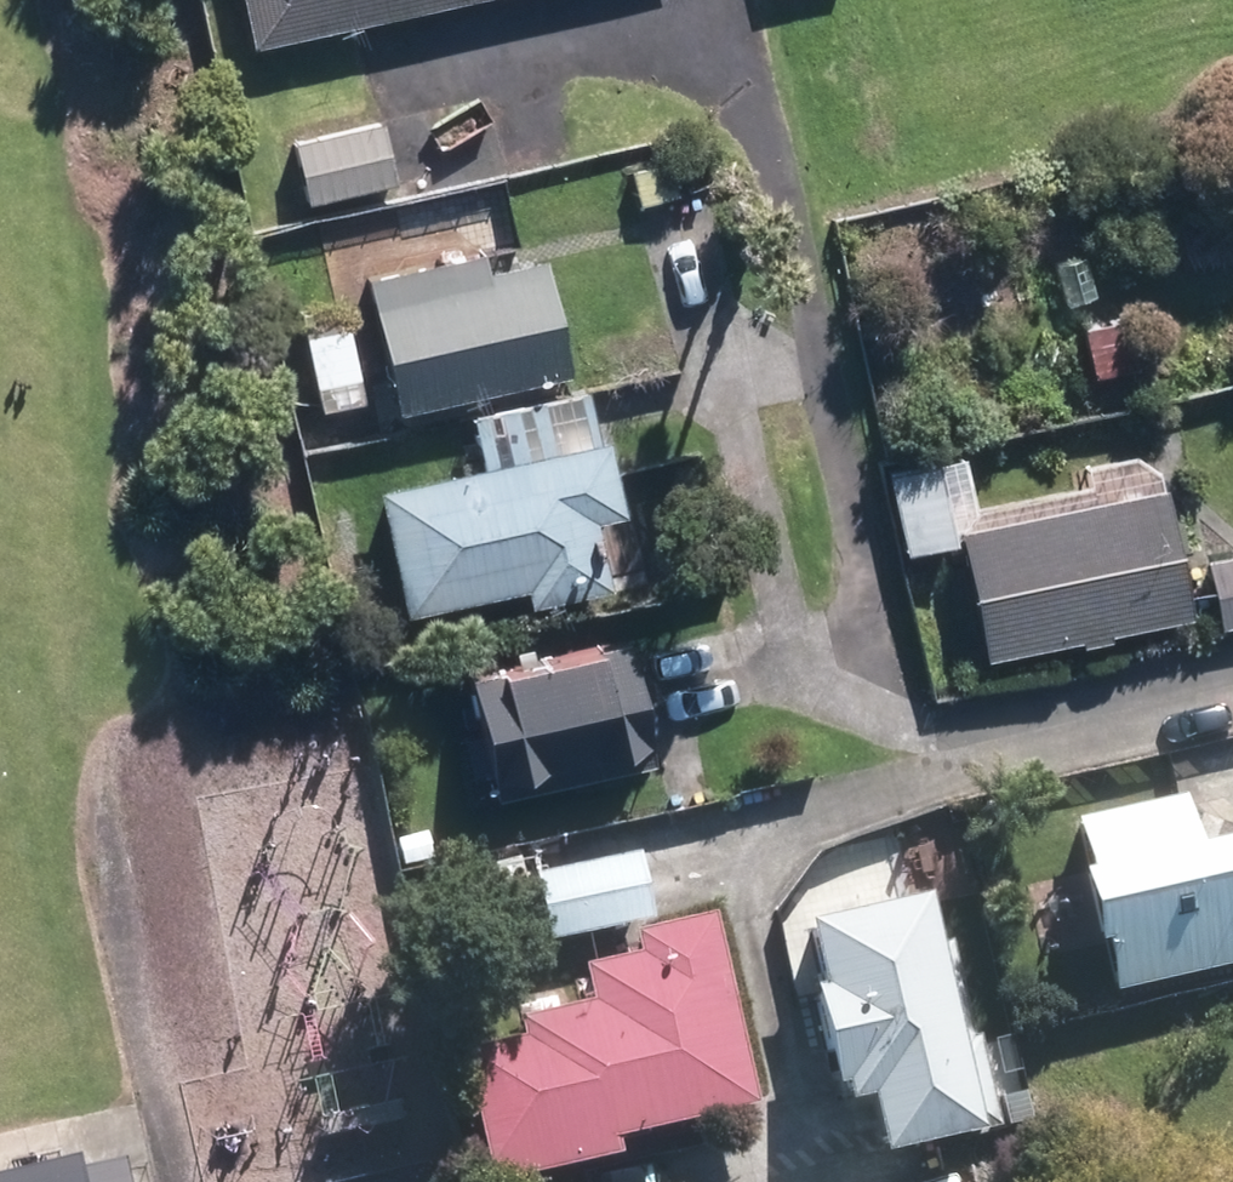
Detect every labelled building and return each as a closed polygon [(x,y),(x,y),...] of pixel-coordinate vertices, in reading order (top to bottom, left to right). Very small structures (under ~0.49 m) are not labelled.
[(255,37),(426,0),(247,0),(255,37)] [(395,117),(304,137),(317,200),(408,180),(395,117)] [(404,399),(581,361),(557,247),(493,261),(489,241),(376,264),(404,399)] [(1125,300),(1080,310),(1092,364),(1137,353),(1125,300)] [(378,400),(359,301),(309,311),(329,410),(378,400)] [(601,427),(591,379),(479,404),(490,452),(384,476),(414,605),(534,579),(538,593),(617,575),(604,512),(634,503),(616,424),(601,427)] [(894,478),(918,586),(947,579),(937,534),(961,529),(946,466),(894,478)] [(1203,601),(1177,474),(964,516),(991,646),(1203,601)] [(1210,570),(1224,637),(1232,635),(1232,565),(1210,570)] [(668,760),(643,640),(474,676),(501,797),(668,760)] [(1232,956),(1232,830),(1202,836),(1190,784),(1083,809),(1120,980),(1232,956)] [(647,839),(545,862),(559,927),(662,904),(647,839)] [(539,883),(532,847),(504,853),(511,888),(539,883)] [(991,1118),(938,877),(815,905),(829,971),(821,973),(843,1074),(852,1071),(856,1089),(872,1085),(884,1141),(991,1118)] [(490,1175),(620,1144),(616,1127),(755,1096),(759,1094),(749,1047),(718,919),(715,905),(699,908),(636,923),(641,943),(585,956),(593,992),(520,1009),(524,1025),(458,1040),(490,1175)] [(999,996),(973,1001),(980,1033),(1006,1028),(999,996)] [(0,1179),(0,1181),(129,1181),(120,1149),(0,1179)]
